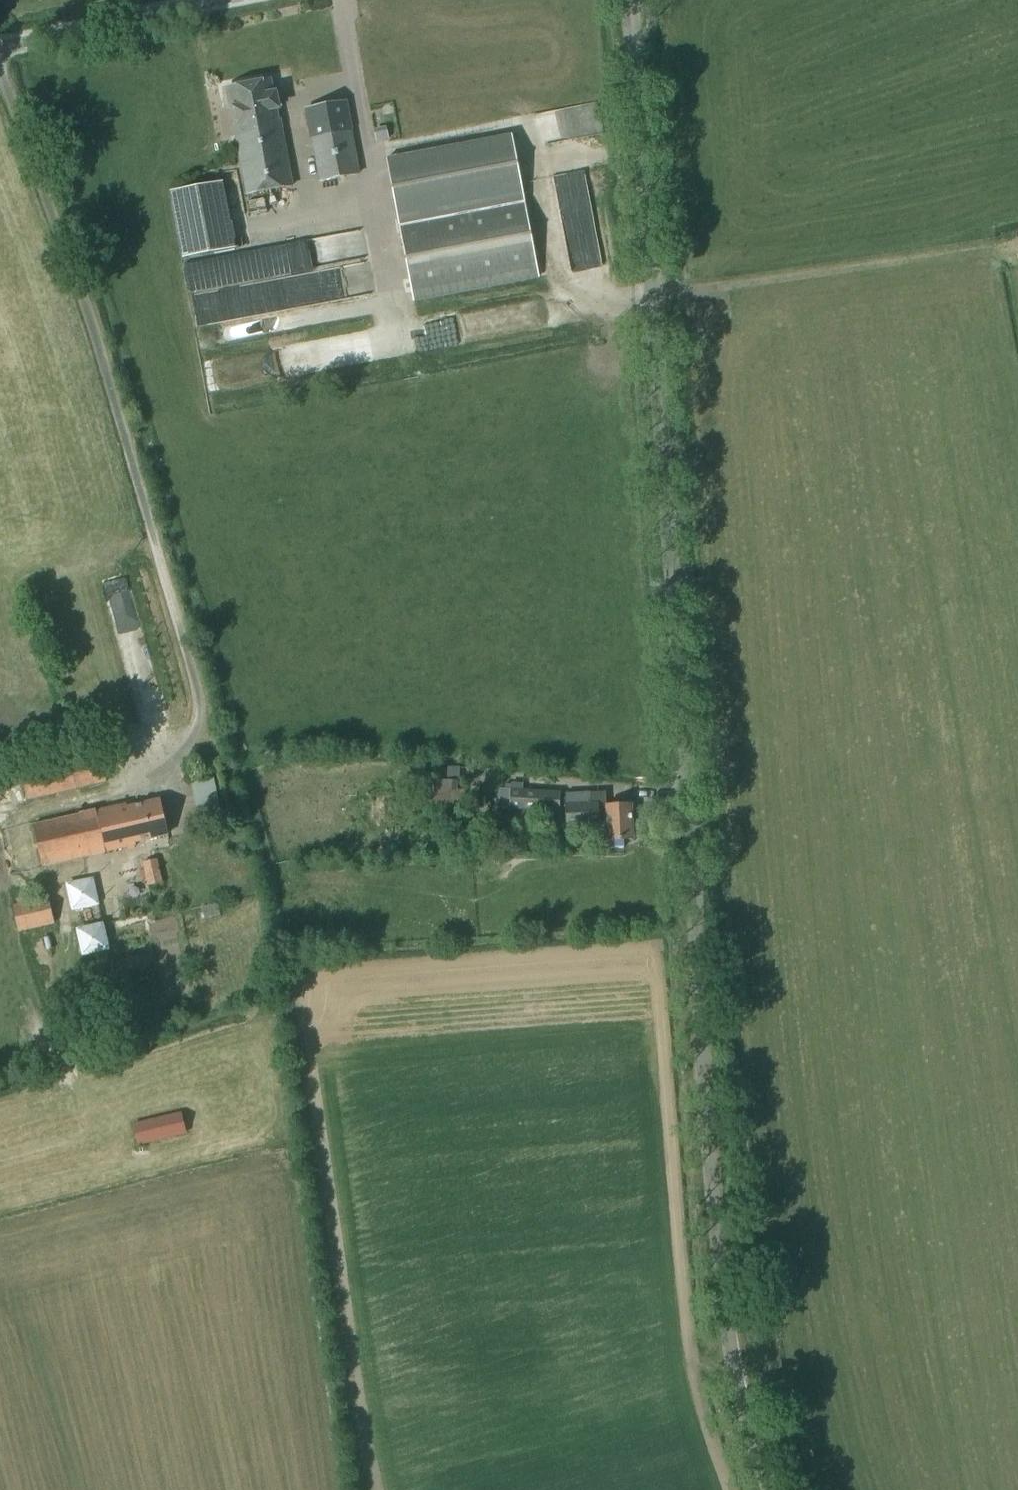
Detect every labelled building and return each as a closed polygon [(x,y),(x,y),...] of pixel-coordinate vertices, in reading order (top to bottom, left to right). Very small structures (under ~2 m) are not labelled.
[(235,88),(238,108),(233,109),(236,125),(233,126),(246,195),(292,187),(280,120),(276,121),(274,109),(277,109),(275,94),(272,95),(269,82),(235,88)] [(345,103),(305,110),(319,182),(359,174),(345,103)] [(538,278),(522,195),(511,135),(387,159),(398,218),(414,302),(538,278)] [(222,183),(172,193),(184,258),(235,249),(222,183)] [(100,754),(21,772),(28,802),(106,784),(100,754)] [(450,770),(450,779),(459,779),(460,770),(450,770)] [(509,809),(559,812),(560,793),(523,791),(523,783),(510,782),(510,791),(500,790),(499,808),(509,809)] [(432,793),(431,808),(462,810),(462,794),(454,793),(454,786),(454,785),(434,783),(434,793),(432,793)] [(564,805),(565,825),(599,823),(599,822),(605,822),(606,848),(621,848),(621,841),(633,840),(631,805),(598,807),(598,803),(590,804),(590,793),(565,795),(565,805),(564,805)] [(126,804),(33,826),(42,868),(136,847),(135,844),(168,836),(160,799),(127,807),(126,804)] [(142,863),(147,887),(162,884),(157,860),(142,863)] [(17,905),(12,906),(18,933),(54,925),(48,898),(30,902),(29,897),(16,900),(17,905)] [(216,905),(202,908),(204,920),(219,916),(216,905)] [(132,1124),(137,1146),(186,1135),(180,1113),(132,1124)]
